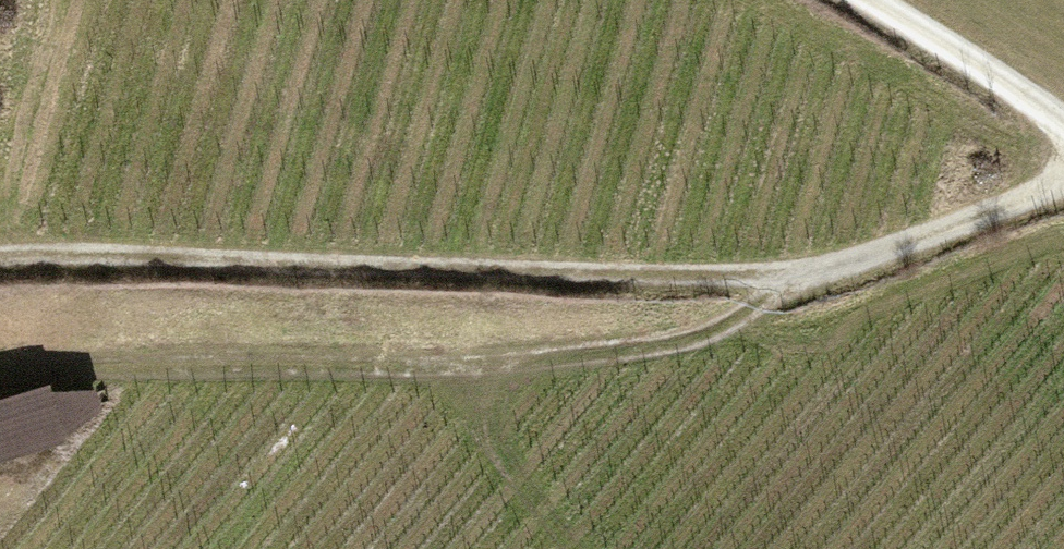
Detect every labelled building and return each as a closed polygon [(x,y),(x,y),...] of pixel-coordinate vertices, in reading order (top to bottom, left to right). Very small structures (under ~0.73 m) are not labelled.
[(0,411),(0,455),(61,435),(96,406),(94,394),(48,396),(0,411)]
